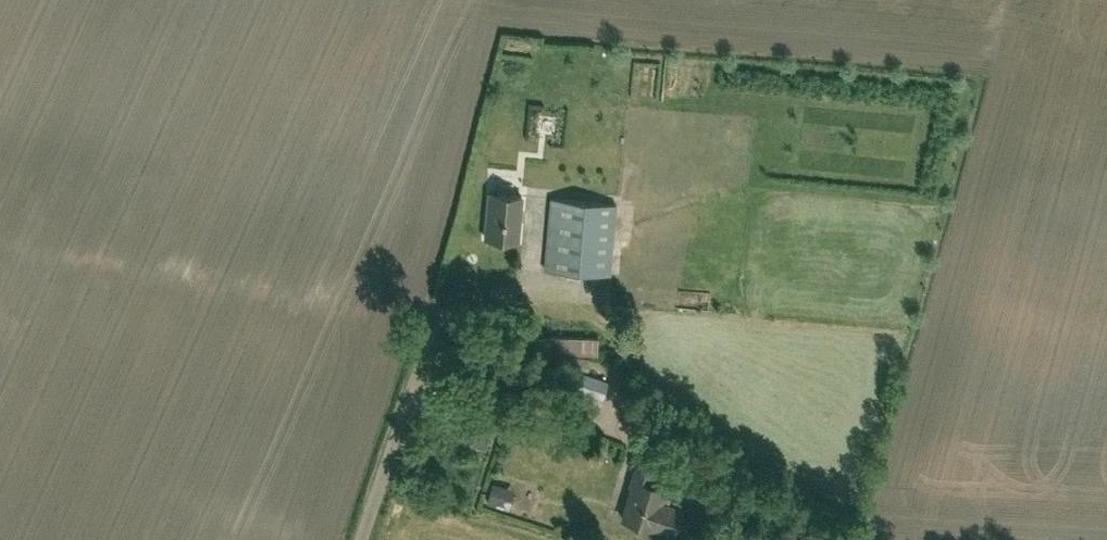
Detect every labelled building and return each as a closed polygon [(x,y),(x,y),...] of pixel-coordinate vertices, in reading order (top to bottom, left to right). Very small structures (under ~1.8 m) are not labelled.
[(485,237),(517,241),(522,196),(489,192),(485,237)] [(611,274),(617,203),(551,198),(545,269),(611,274)] [(598,337),(551,335),(534,335),(534,360),(550,360),(550,353),(597,354),(598,337)] [(589,369),(589,356),(567,356),(566,369),(589,369)] [(498,363),(495,374),(504,377),(507,365),(498,363)] [(579,371),(573,389),(569,402),(594,409),(598,397),(602,399),(608,381),(579,371)] [(491,432),(476,428),(471,446),(485,450),(491,432)] [(631,487),(622,518),(652,527),(653,526),(673,533),(681,509),(667,504),(669,497),(664,495),(666,488),(649,483),(653,472),(636,467),(630,486),(631,487)] [(506,486),(493,482),(486,503),(500,507),(506,486)]
